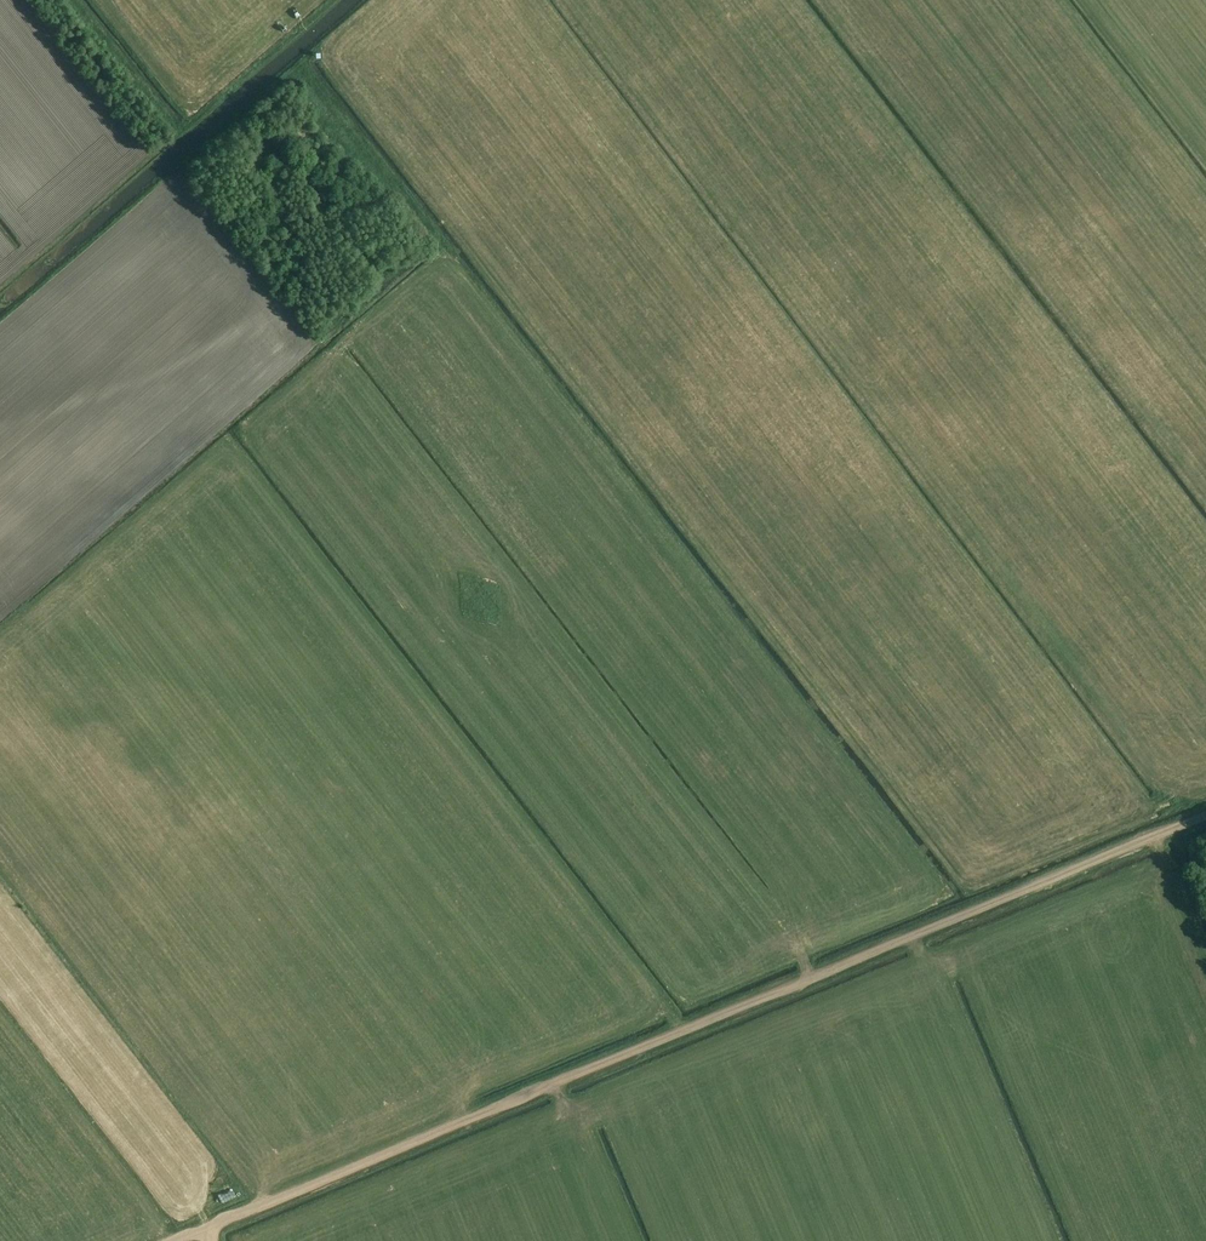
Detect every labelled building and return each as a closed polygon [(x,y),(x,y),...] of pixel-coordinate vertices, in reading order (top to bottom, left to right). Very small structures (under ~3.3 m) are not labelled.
[(218,1167),(212,1171),(220,1183),(226,1179),(218,1167)]
